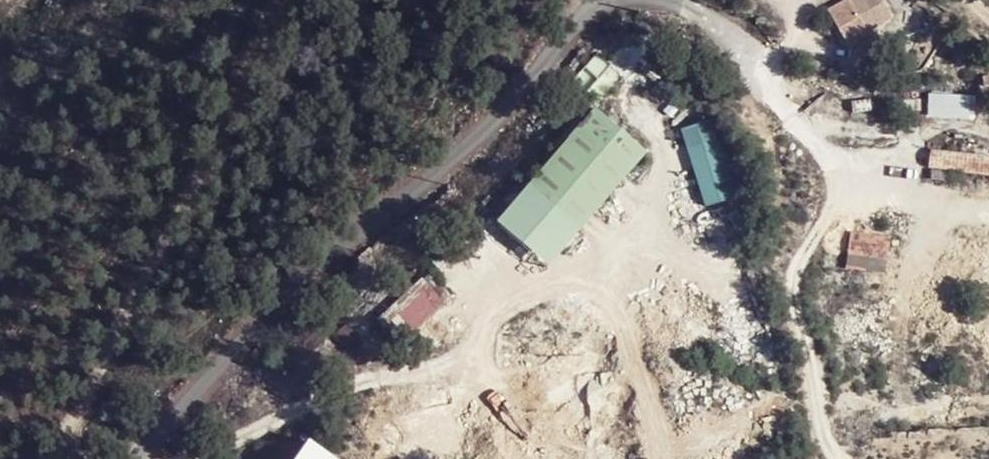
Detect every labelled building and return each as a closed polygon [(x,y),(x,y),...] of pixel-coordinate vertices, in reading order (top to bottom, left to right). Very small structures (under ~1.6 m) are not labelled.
[(845,1),(857,22),(862,30),(884,14),(876,0),(846,0),(845,1)] [(824,16),(836,35),(857,22),(845,1),(824,16)] [(862,30),(857,22),(836,35),(847,54),(869,41),(862,30)] [(926,92),(925,116),(975,117),(975,93),(926,92)] [(644,146),(593,104),(506,201),(556,243),(644,146)] [(677,130),(704,208),(735,197),(708,119),(677,130)] [(926,166),(988,175),(988,158),(928,150),(926,166)] [(885,271),(889,235),(847,231),(843,266),(885,271)] [(391,309),(410,332),(443,304),(424,282),(391,309)] [(278,458),(323,458),(292,439),(278,458)]
